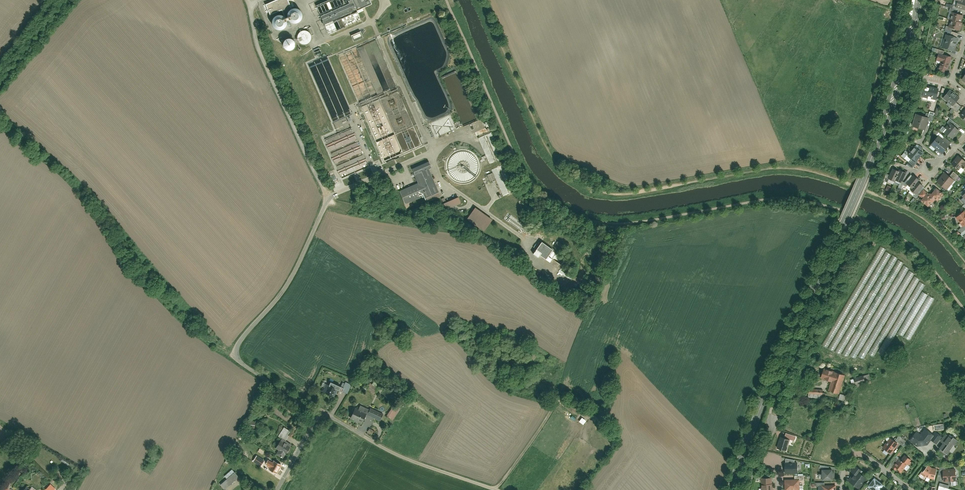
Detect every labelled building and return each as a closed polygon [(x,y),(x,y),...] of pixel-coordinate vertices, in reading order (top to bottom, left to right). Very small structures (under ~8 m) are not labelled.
[(294,10),(289,0),(279,0),(265,7),(270,15),(282,9),(288,20),(286,18),(284,17),(281,16),(278,17),(276,18),(275,21),(274,24),(275,26),(277,29),(279,30),(282,30),(284,30),(287,28),(288,25),(289,23),(288,20),(289,22),(292,24),(295,24),(297,24),(300,22),(301,19),(301,17),(301,14),(299,12),(297,10),(294,10)] [(316,6),(329,37),(361,23),(356,13),(372,6),(369,0),(347,0),(331,0),(316,6)] [(964,9),(964,1),(962,0),(961,0),(958,0),(956,6),(964,9)] [(949,29),(959,32),(961,23),(958,22),(960,15),(951,13),(949,20),(952,21),(949,29)] [(351,41),(362,37),(361,34),(365,33),(363,29),(349,34),(351,41)] [(310,42),(310,30),(296,31),(296,43),(310,42)] [(956,37),(945,34),(942,48),(953,51),(956,37)] [(293,49),(294,40),(277,39),(277,48),(293,49)] [(947,73),(951,56),(943,55),(943,57),(936,55),(935,60),(940,61),(938,71),(947,73)] [(938,87),(922,84),(920,95),(935,98),(938,87)] [(952,105),(958,98),(948,90),(942,96),(952,105)] [(916,113),(913,127),(922,130),(925,116),(916,113)] [(429,123),(433,136),(449,131),(448,128),(446,128),(446,127),(442,128),(440,124),(442,124),(440,119),(437,120),(429,123)] [(951,139),(959,129),(952,123),(944,133),(951,139)] [(325,138),(338,177),(367,168),(353,128),(325,138)] [(931,144),(940,152),(947,144),(938,136),(931,144)] [(923,154),(915,147),(908,155),(916,162),(923,154)] [(959,156),(951,164),(957,169),(960,166),(964,169),(964,167),(964,164),(963,163),(964,161),(959,156)] [(419,183),(400,191),(406,204),(424,196),(427,202),(442,196),(427,163),(413,169),(419,183)] [(902,182),(906,173),(900,170),(899,172),(892,169),(888,178),(895,181),(895,179),(902,182)] [(953,179),(946,173),(939,182),(946,188),(953,179)] [(914,195),(924,184),(914,175),(906,184),(911,188),(909,191),(914,195)] [(943,194),(936,188),(930,194),(924,189),(918,195),(922,199),(920,201),(927,207),(933,200),(936,203),(943,194)] [(446,209),(462,203),(459,197),(447,202),(445,198),(442,199),(446,209)] [(492,221),(475,209),(468,220),(485,231),(492,221)] [(955,218),(963,227),(964,225),(964,213),(964,211),(955,218)] [(534,247),(536,249),(534,253),(540,257),(542,255),(553,262),(555,259),(552,257),(556,251),(543,241),(541,243),(538,241),(534,247)] [(903,266),(898,276),(902,278),(907,268),(903,266)] [(904,278),(908,281),(913,274),(909,271),(904,278)] [(822,369),(820,377),(831,380),(828,391),(839,394),(845,375),(822,369)] [(864,382),(862,376),(854,378),(856,384),(864,382)] [(329,384),(337,389),(339,384),(331,380),(329,384)] [(327,383),(323,392),(333,397),(337,389),(329,384),(327,383)] [(378,388),(370,383),(367,388),(375,393),(378,388)] [(360,404),(358,409),(366,413),(368,408),(360,404)] [(399,410),(393,406),(387,415),(393,419),(399,410)] [(368,408),(366,413),(380,420),(383,414),(369,407),(368,408)] [(358,409),(355,408),(350,417),(361,423),(366,413),(358,409)] [(290,431),(284,427),(278,435),(284,439),(290,431)] [(937,448),(946,455),(957,440),(948,433),(944,438),(936,432),(933,435),(926,430),(921,437),(928,442),(930,440),(938,446),(937,448)] [(780,436),(777,448),(787,451),(791,439),(780,436)] [(290,446),(281,439),(276,447),(279,449),(277,453),(283,457),(290,446)] [(898,444),(891,439),(884,447),(891,452),(898,444)] [(899,458),(893,466),(899,471),(910,458),(905,455),(901,460),(899,458)] [(263,459),(257,456),(257,458),(254,463),(261,467),(263,464),(261,462),(263,459)] [(281,464),(270,458),(267,463),(271,465),(269,469),(276,473),(281,464)] [(786,471),(798,472),(798,463),(786,463),(786,471)] [(862,470),(856,465),(851,471),(855,475),(850,482),(856,487),(864,478),(860,473),(862,470)] [(927,476),(936,477),(936,468),(930,468),(927,465),(918,475),(924,479),(927,476)] [(956,480),(955,468),(943,468),(944,480),(956,480)] [(224,475),(227,478),(234,471),(232,469),(224,475)] [(820,469),(820,480),(832,479),(832,469),(820,469)] [(227,478),(220,484),(224,489),(238,476),(234,471),(227,478)] [(771,478),(760,478),(761,489),(771,489),(771,478)] [(884,485),(876,478),(869,486),(874,489),(879,489),(884,485)] [(47,488),(49,489),(54,489),(60,484),(55,479),(47,488)] [(785,489),(799,489),(799,479),(784,480),(785,489)]
